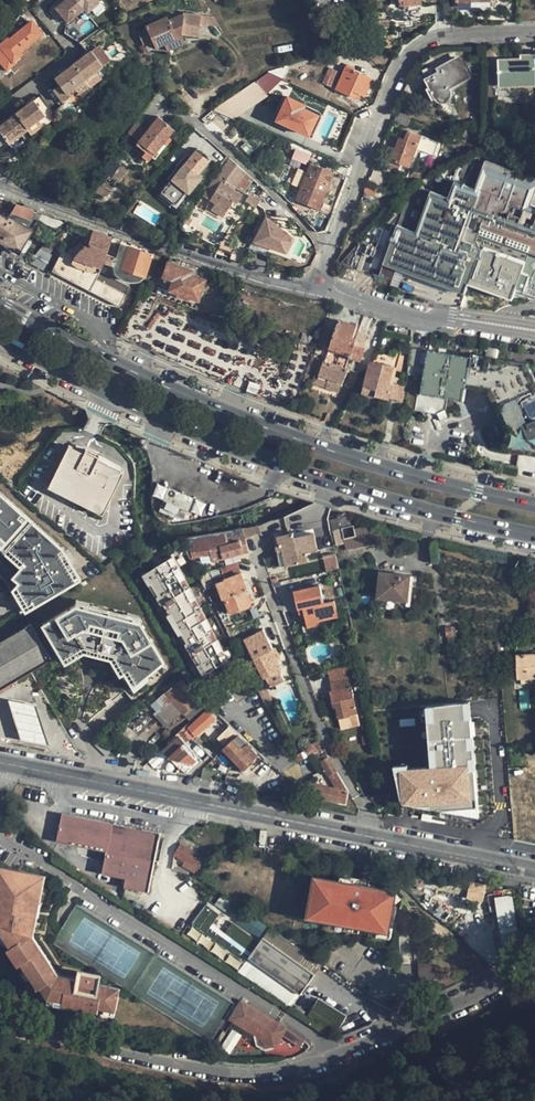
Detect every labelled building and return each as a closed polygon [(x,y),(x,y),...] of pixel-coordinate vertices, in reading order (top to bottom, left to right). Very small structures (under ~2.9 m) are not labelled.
[(86,13),(99,3),(97,0),(64,0),(56,6),(66,20),(83,8),(86,13)] [(398,0),(403,0),(403,6),(407,6),(408,11),(421,9),(420,0),(398,0)] [(19,8),(23,14),(31,7),(27,2),(19,8)] [(89,17),(86,13),(83,8),(66,20),(73,29),(89,17)] [(155,48),(164,43),(181,35),(183,34),(199,36),(201,15),(183,13),(168,19),(167,16),(145,26),(146,28),(137,32),(143,45),(152,41),(155,48)] [(0,36),(0,46),(12,62),(23,53),(20,49),(41,33),(31,21),(10,38),(8,36),(3,40),(0,36)] [(94,34),(81,43),(86,51),(99,41),(94,34)] [(184,43),(181,35),(164,43),(167,51),(184,43)] [(12,62),(0,46),(0,78),(11,69),(8,65),(12,62)] [(60,85),(54,91),(65,106),(72,101),(67,94),(103,66),(92,51),(55,79),(60,85)] [(520,55),(520,59),(520,65),(534,64),(534,54),(520,55)] [(534,85),(534,64),(520,65),(520,59),(499,60),(500,84),(511,83),(511,87),(534,85)] [(467,77),(458,60),(436,71),(433,65),(422,71),(431,89),(428,91),(433,100),(436,99),(437,101),(439,100),(440,101),(443,102),(446,102),(447,100),(448,98),(449,95),(446,88),(467,77)] [(489,62),(491,86),(497,85),(496,62),(489,62)] [(352,91),(358,94),(363,97),(372,78),(347,67),(345,67),(342,73),(338,72),(330,87),(350,96),(352,91)] [(322,84),(330,87),(338,72),(329,68),(322,84)] [(278,78),(267,73),(265,74),(255,80),(266,95),(275,89),(278,85),(278,78)] [(266,95),(255,80),(214,109),(234,118),(266,95)] [(0,125),(0,130),(9,143),(27,130),(26,129),(44,114),(42,111),(48,107),(40,95),(0,125)] [(304,104),(287,96),(275,120),(308,136),(318,115),(303,108),(304,104)] [(411,117),(397,112),(394,121),(407,126),(411,117)] [(148,130),(137,121),(128,133),(131,136),(126,141),(134,148),(139,142),(147,149),(154,154),(173,129),(158,117),(148,130)] [(409,168),(416,150),(432,156),(438,143),(407,131),(403,140),(399,138),(395,148),(392,147),(388,160),(409,168)] [(477,149),(480,142),(463,136),(460,143),(477,149)] [(518,142),(517,150),(530,154),(532,146),(518,142)] [(202,151),(197,147),(179,170),(176,167),(164,182),(166,184),(162,191),(160,192),(168,199),(170,196),(177,202),(199,175),(197,173),(207,160),(199,154),(202,151)] [(148,161),(154,154),(147,149),(141,156),(148,161)] [(309,154),(296,149),(292,159),(306,164),(309,154)] [(245,172),(228,157),(215,177),(224,183),(231,173),(240,179),(245,172)] [(111,160),(103,170),(118,182),(126,172),(111,160)] [(385,264),(466,292),(469,283),(512,298),(520,274),(527,277),(522,292),(534,297),(534,207),(530,206),(534,192),(534,179),(486,162),(477,189),(452,180),(447,196),(432,191),(417,232),(398,225),(385,264)] [(310,163),(305,174),(302,181),(295,199),(318,208),(333,172),(310,163)] [(294,177),(302,181),(305,174),(297,170),(294,177)] [(241,194),(224,183),(215,177),(202,196),(209,199),(209,200),(226,210),(232,200),(236,203),(241,194)] [(17,205),(9,217),(32,231),(42,213),(17,205)] [(9,217),(4,214),(2,216),(0,214),(0,240),(18,252),(32,231),(9,217)] [(291,238),(266,219),(266,218),(264,219),(253,240),(253,241),(254,242),(283,251),(284,251),(285,250),(291,239),(291,238)] [(76,228),(70,225),(57,239),(69,245),(76,228)] [(103,263),(106,255),(111,240),(109,236),(93,231),(88,244),(90,245),(89,247),(84,245),(83,249),(81,248),(73,258),(71,263),(77,267),(93,273),(100,270),(103,263)] [(340,264),(358,268),(367,243),(360,241),(340,264)] [(230,258),(241,262),(246,248),(236,244),(230,258)] [(121,245),(116,258),(113,266),(114,270),(117,274),(120,277),(124,280),(129,281),(136,281),(140,280),(142,279),(143,277),(146,278),(153,255),(121,245)] [(41,246),(31,262),(42,270),(52,254),(41,246)] [(103,263),(113,266),(116,258),(106,255),(103,263)] [(99,273),(100,270),(93,273),(77,267),(71,263),(60,257),(52,271),(119,307),(129,289),(99,273)] [(192,271),(168,263),(163,277),(172,280),(169,290),(178,294),(178,295),(188,299),(189,298),(198,301),(205,280),(191,275),(192,271)] [(320,345),(330,348),(334,336),(342,338),(346,335),(352,337),(356,326),(340,321),(335,333),(326,330),(324,332),(320,345)] [(369,335),(358,331),(356,338),(366,342),(369,335)] [(211,353),(200,332),(188,339),(185,332),(177,337),(182,347),(181,348),(187,358),(195,353),(199,360),(211,353)] [(366,342),(356,338),(352,337),(346,335),(342,338),(334,336),(330,348),(329,349),(350,356),(349,358),(360,361),(366,342)] [(329,349),(325,362),(332,364),(333,363),(346,368),(349,358),(350,356),(329,349)] [(421,394),(464,401),(466,388),(489,392),(497,410),(507,431),(504,450),(534,456),(534,381),(527,364),(472,354),(471,358),(428,351),(421,394)] [(376,391),(375,397),(390,401),(391,397),(394,386),(389,384),(394,367),(396,358),(376,353),(374,361),(370,363),(363,388),(376,391)] [(332,364),(325,362),(324,362),(318,378),(327,382),(325,388),(338,393),(349,369),(346,368),(333,363),(332,364)] [(394,386),(394,384),(398,369),(394,367),(389,384),(394,386)] [(404,386),(394,384),(394,386),(391,397),(400,400),(404,386)] [(362,393),(375,397),(376,391),(363,388),(362,393)] [(94,507),(99,510),(102,511),(123,469),(120,467),(97,456),(99,452),(85,445),(83,449),(70,443),(67,441),(47,484),(49,485),(89,504),(86,510),(92,512),(94,507)] [(160,483),(159,485),(161,504),(163,505),(169,488),(160,483)] [(153,500),(161,504),(159,485),(153,500)] [(179,508),(184,494),(171,488),(165,502),(167,503),(179,508)] [(13,569),(9,574),(22,594),(72,565),(62,548),(0,492),(0,557),(13,569)] [(181,509),(192,513),(198,499),(184,494),(179,508),(181,509)] [(191,516),(196,519),(203,518),(209,504),(198,499),(192,513),(191,516)] [(179,508),(167,503),(165,505),(169,507),(168,510),(179,514),(181,509),(179,508)] [(349,517),(341,518),(344,528),(341,528),(344,538),(356,536),(354,528),(353,525),(351,526),(349,517)] [(333,530),(341,528),(344,528),(341,518),(331,521),(333,530)] [(313,534),(321,533),(330,531),(328,520),(311,523),(313,533),(313,534)] [(302,525),(304,535),(313,533),(311,523),(302,525)] [(258,534),(256,526),(243,529),(245,535),(245,537),(258,534)] [(369,526),(354,528),(356,536),(344,538),(345,544),(347,551),(376,544),(369,526)] [(345,544),(344,538),(341,528),(333,530),(336,545),(345,544)] [(322,540),(332,539),(330,531),(321,533),(322,540)] [(317,551),(313,534),(313,533),(304,535),(294,537),(293,533),(278,536),(280,545),(281,550),(283,550),(287,565),(307,561),(305,554),(317,551)] [(229,557),(236,555),(249,551),(245,537),(245,535),(227,540),(226,536),(213,538),(216,554),(214,554),(216,561),(229,557)] [(211,555),(208,538),(193,540),(194,547),(190,547),(193,558),(211,555)] [(193,540),(186,542),(182,543),(190,558),(193,558),(190,547),(194,547),(193,540)] [(281,567),(287,565),(283,550),(281,550),(278,551),(281,567)] [(327,571),(339,569),(337,560),(335,552),(323,555),(327,571)] [(229,557),(232,564),(238,562),(236,555),(229,557)] [(6,581),(15,597),(21,613),(80,578),(72,565),(22,594),(9,574),(13,569),(0,557),(0,575),(6,581)] [(193,650),(206,672),(207,669),(209,667),(212,666),(215,666),(224,661),(210,637),(211,636),(201,620),(202,619),(196,609),(196,608),(185,590),(186,588),(173,568),(174,567),(170,559),(146,573),(159,595),(158,597),(160,600),(161,602),(163,603),(165,603),(187,639),(187,646),(191,650),(193,650)] [(232,564),(222,567),(224,572),(226,579),(242,574),(238,562),(232,564)] [(226,579),(224,572),(219,573),(221,577),(216,579),(218,583),(227,580),(226,579)] [(410,576),(380,573),(378,598),(408,601),(410,576)] [(242,574),(226,579),(227,580),(218,583),(224,599),(226,599),(231,613),(250,606),(247,596),(245,592),(248,590),(242,574)] [(296,598),(298,609),(303,608),(304,614),(307,627),(319,625),(319,621),(325,620),(322,604),(325,603),(322,592),(296,598)] [(42,624),(62,658),(82,646),(112,654),(123,671),(127,668),(135,682),(162,660),(139,621),(131,619),(132,616),(83,604),(82,607),(75,605),(42,624)] [(52,659),(30,624),(0,642),(0,690),(52,659)] [(446,637),(447,637),(453,636),(452,627),(447,627),(445,628),(446,637)] [(447,637),(449,647),(459,646),(456,627),(452,627),(453,636),(447,637)] [(280,667),(277,661),(271,649),(272,648),(263,630),(245,639),(263,677),(265,676),(270,687),(284,680),(279,669),(280,667)] [(276,647),(272,648),(271,649),(277,661),(281,659),(276,647)] [(516,654),(518,679),(534,678),(534,653),(516,654)] [(197,684),(186,670),(182,673),(192,687),(197,684)] [(181,679),(174,685),(166,692),(166,693),(173,700),(183,712),(184,714),(200,700),(181,679)] [(349,679),(332,682),(331,683),(339,719),(351,716),(351,715),(357,714),(349,679)] [(164,689),(166,692),(174,685),(172,682),(164,689)] [(267,688),(259,691),(265,702),(272,698),(267,688)] [(157,701),(163,709),(173,700),(166,693),(157,701)] [(36,705),(10,700),(21,739),(48,744),(36,705)] [(168,725),(183,712),(173,700),(163,709),(158,713),(168,725)] [(205,706),(200,700),(184,714),(189,720),(205,706)] [(478,820),(469,703),(424,708),(429,769),(406,770),(407,766),(391,768),(402,807),(478,820)] [(217,717),(219,715),(212,705),(208,708),(217,717)] [(194,722),(192,721),(183,730),(193,740),(217,717),(208,708),(194,722)] [(358,721),(357,714),(351,715),(351,716),(339,719),(340,725),(358,721)] [(218,737),(226,747),(238,735),(240,734),(231,725),(218,737)] [(163,750),(168,756),(174,763),(179,768),(190,774),(203,761),(179,735),(163,750)] [(257,755),(238,735),(226,747),(223,750),(229,756),(242,769),(257,755)] [(304,747),(309,757),(315,753),(323,749),(318,740),(304,747)] [(349,791),(324,749),(323,749),(315,753),(336,788),(313,783),(311,794),(345,802),(347,792),(349,791)] [(223,750),(213,759),(211,760),(216,765),(218,763),(220,764),(226,758),(229,756),(223,750)] [(296,762),(305,758),(301,751),(292,755),(296,762)] [(170,766),(174,763),(168,756),(164,760),(170,766)] [(232,763),(226,758),(220,764),(219,765),(224,770),(232,763)] [(216,765),(211,760),(194,777),(212,781),(215,770),(216,765)] [(1,813),(0,814),(0,826),(7,830),(13,821),(1,813)] [(125,887),(149,892),(160,833),(63,813),(57,841),(107,852),(103,874),(126,879),(125,887)] [(204,856),(181,844),(175,855),(185,861),(183,866),(194,872),(204,856)] [(55,964),(51,967),(31,935),(33,924),(39,926),(41,916),(34,915),(36,909),(40,909),(41,902),(42,896),(38,895),(40,888),(41,881),(45,882),(47,875),(3,866),(1,873),(6,874),(5,881),(4,887),(0,887),(0,901),(0,904),(0,908),(0,909),(0,916),(2,918),(0,920),(0,925),(6,934),(8,932),(13,941),(22,955),(27,963),(35,977),(39,983),(43,980),(47,986),(51,983),(62,975),(55,964)] [(49,876),(47,875),(45,882),(41,881),(40,888),(46,890),(49,876)] [(387,902),(389,890),(317,877),(311,910),(326,913),(325,920),(390,931),(395,904),(387,902)] [(488,883),(471,879),(468,897),(485,901),(488,883)] [(387,902),(395,904),(397,891),(389,890),(387,902)] [(495,897),(504,958),(520,956),(511,894),(495,897)] [(41,916),(44,903),(41,902),(40,909),(36,909),(34,915),(41,916)] [(251,954),(210,926),(219,913),(206,904),(192,926),(246,963),(249,958),(251,954)] [(326,913),(311,910),(310,917),(325,920),(326,913)] [(225,931),(253,952),(260,942),(232,922),(225,931)] [(37,935),(39,926),(33,924),(31,935),(51,967),(55,964),(37,935)] [(8,944),(13,941),(8,932),(6,934),(3,936),(8,944)] [(315,974),(263,938),(260,942),(253,952),(251,954),(249,958),(300,994),(315,974)] [(17,958),(22,955),(13,941),(8,944),(17,958)] [(17,958),(23,966),(27,963),(22,955),(17,958)] [(296,991),(254,961),(246,972),(288,1002),(296,991)] [(27,963),(23,966),(31,979),(35,977),(27,963)] [(418,964),(418,980),(435,980),(435,963),(418,964)] [(85,971),(83,980),(103,984),(104,975),(85,971)] [(70,982),(71,978),(63,976),(62,975),(51,983),(54,988),(53,993),(51,999),(66,1002),(79,1004),(94,1007),(104,1009),(120,1013),(125,989),(115,987),(114,991),(70,982)] [(115,987),(103,984),(83,980),(71,978),(70,982),(114,991),(115,987)] [(45,988),(47,986),(43,980),(39,983),(38,984),(42,990),(45,988)] [(48,992),(53,993),(54,988),(51,983),(47,986),(45,988),(48,992)] [(319,1000),(309,1015),(336,1032),(346,1017),(319,1000)] [(245,1002),(241,1008),(233,1021),(257,1036),(260,1047),(267,1051),(276,1050),(288,1030),(245,1002)] [(241,1008),(238,1005),(229,1018),(233,1021),(241,1008)]
